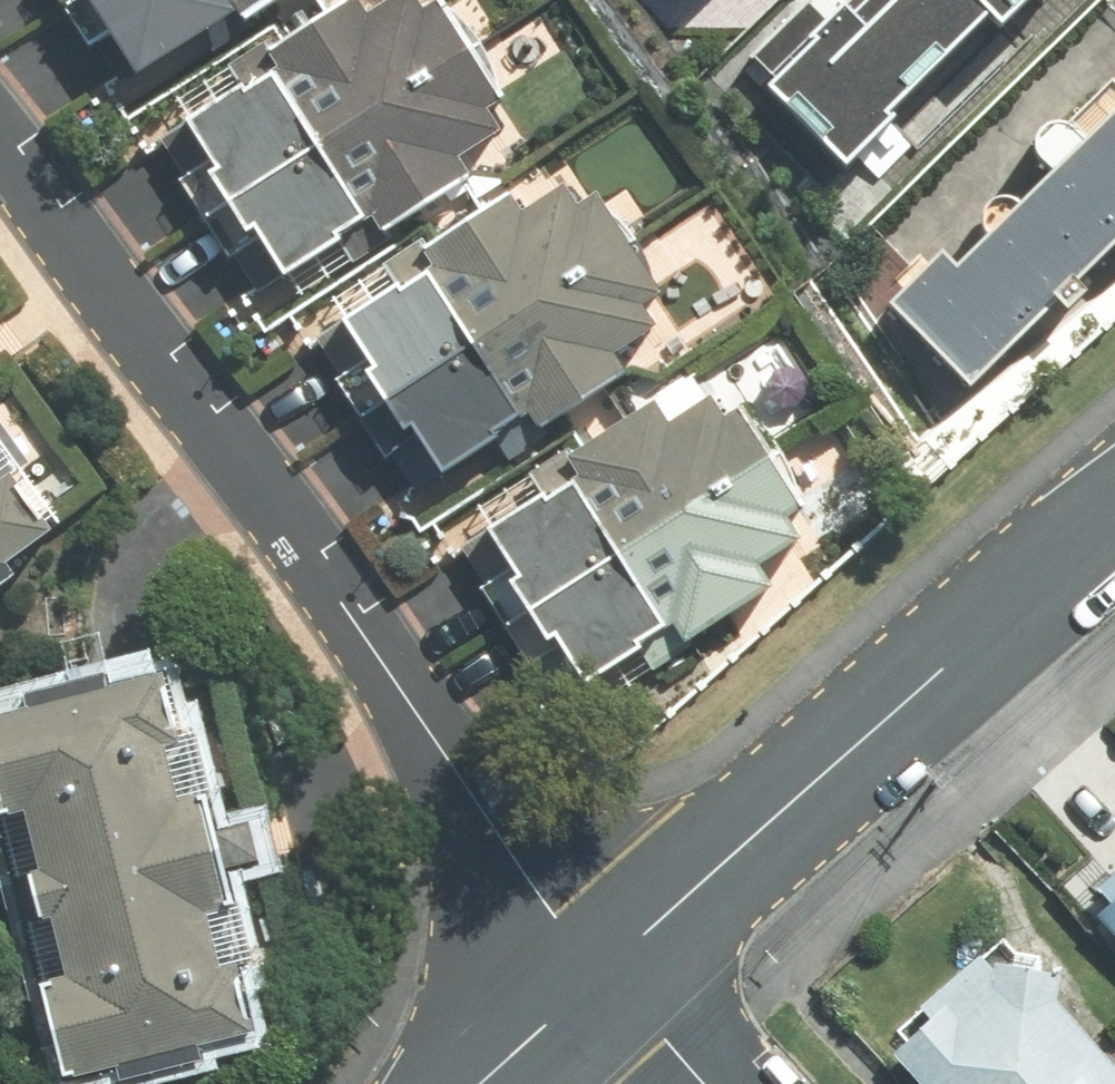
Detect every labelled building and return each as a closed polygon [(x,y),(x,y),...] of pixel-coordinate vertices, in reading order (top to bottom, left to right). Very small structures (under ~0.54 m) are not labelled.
[(148,83),(274,0),(94,0),(148,83)] [(278,287),(471,177),(500,100),(442,5),(370,0),(353,0),(170,111),(278,287)] [(702,13),(717,0),(689,0),(702,13)] [(759,78),(829,159),(1017,0),(850,0),(759,78)] [(973,385),(1114,244),(1114,114),(964,263),(949,248),(892,304),(973,385)] [(335,318),(446,476),(624,372),(658,296),(599,200),(512,193),(335,318)] [(456,526),(583,715),(791,577),(818,502),(719,394),(642,403),(456,526)] [(62,523),(0,441),(0,570),(62,523)] [(60,1075),(245,1035),(173,684),(0,722),(0,810),(60,1075)] [(1099,889),(1111,902),(1093,920),(1114,943),(1114,874),(1099,889)] [(996,961),(962,969),(912,1013),(919,1021),(879,1056),(904,1083),(1114,1083),(1114,1066),(1054,998),(1058,971),(996,961)]
